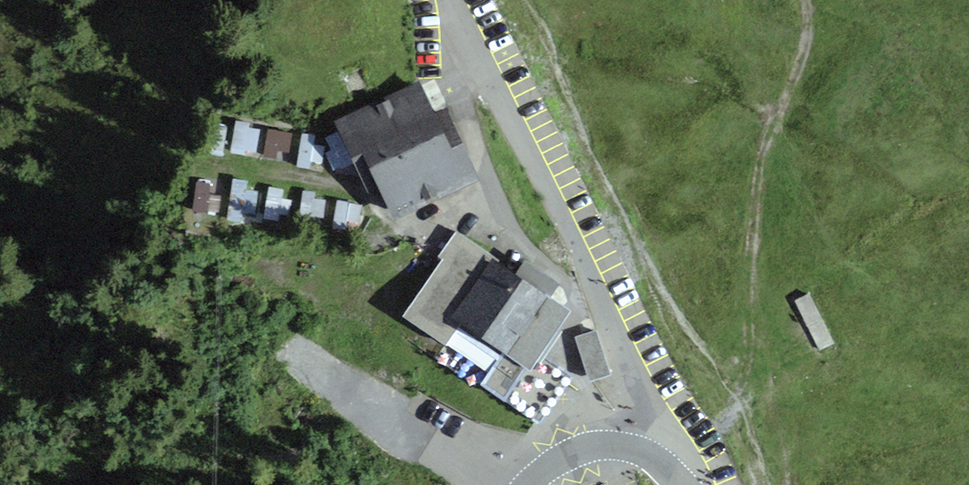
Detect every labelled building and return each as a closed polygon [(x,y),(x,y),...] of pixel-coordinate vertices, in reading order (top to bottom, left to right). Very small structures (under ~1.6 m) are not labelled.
[(379,189),(395,222),(464,190),(481,182),(446,109),(435,114),(419,81),(334,122),(368,194),(379,189)] [(232,145),(257,147),(260,118),(235,115),(232,145)] [(267,150),(291,152),(293,129),(269,126),(267,150)] [(303,135),(297,165),(310,168),(316,137),(303,135)] [(220,201),(222,185),(210,184),(211,169),(197,167),(194,198),(220,201)] [(247,206),(254,175),(235,171),(229,202),(247,206)] [(539,423),(570,376),(543,359),(555,341),(574,312),(554,299),(563,285),(525,260),(515,274),(498,263),(500,261),(457,232),(440,257),(445,259),(407,317),(449,345),(440,358),(539,423)] [(811,293),(793,301),(817,350),(834,342),(811,293)] [(597,332),(575,338),(590,383),(594,382),(611,376),(597,332)]
